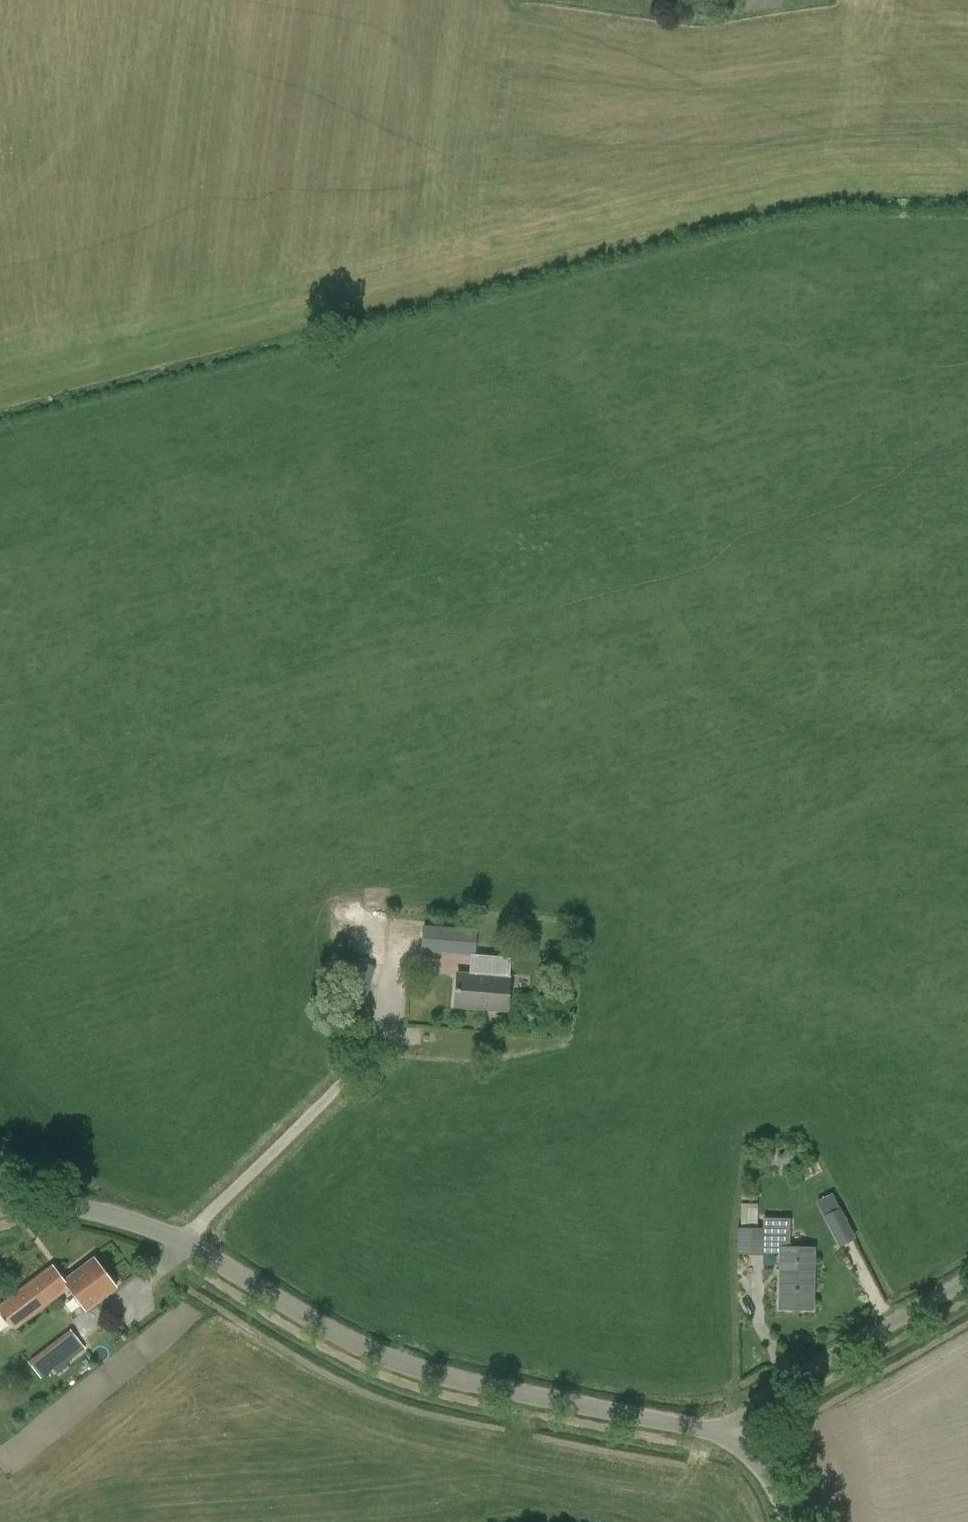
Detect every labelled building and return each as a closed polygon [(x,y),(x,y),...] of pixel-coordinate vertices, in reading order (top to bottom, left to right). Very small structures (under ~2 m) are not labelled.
[(477,930),(423,925),(420,951),(475,956),(477,930)] [(509,977),(457,973),(454,1005),(506,1009),(509,977)] [(832,1191),(815,1200),(838,1245),(856,1236),(832,1191)] [(813,1248),(790,1247),(790,1229),(790,1219),(765,1218),(764,1227),(738,1227),(737,1253),(763,1253),(763,1251),(781,1252),(780,1300),(812,1301),(813,1248)] [(64,1278),(53,1264),(0,1304),(0,1310),(14,1329),(68,1288),(86,1310),(116,1287),(93,1257),(64,1278)] [(55,1368),(84,1345),(71,1329),(42,1351),(55,1368)]
